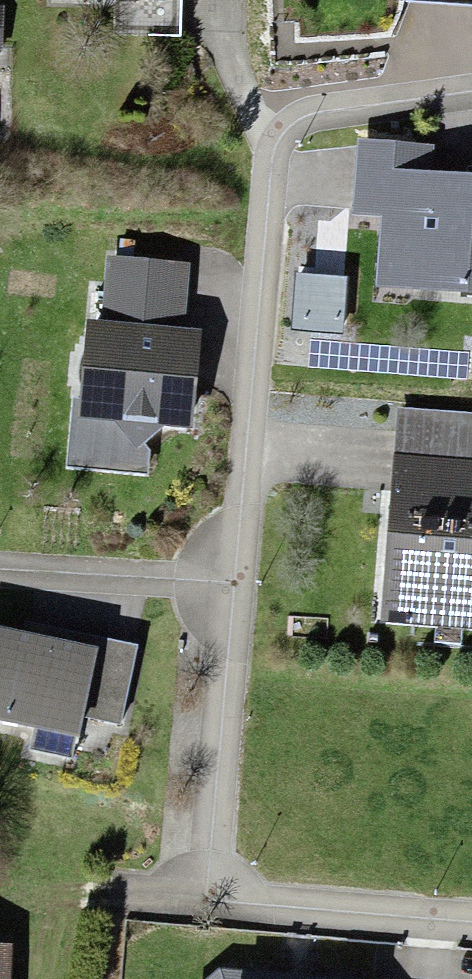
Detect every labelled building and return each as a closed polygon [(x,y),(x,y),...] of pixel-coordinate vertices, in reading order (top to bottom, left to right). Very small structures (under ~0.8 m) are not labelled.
[(369,145),(365,205),(390,207),(384,286),(471,292),(471,182),(437,180),(439,150),(369,145)] [(101,267),(94,335),(178,344),(185,276),(101,267)] [(94,335),(76,333),(61,478),(142,487),(147,442),(181,445),(191,345),(178,344),(94,335)] [(390,468),(471,475),(471,428),(394,421),(390,468)] [(390,468),(377,623),(471,631),(471,475),(390,468)] [(0,634),(0,737),(110,764),(134,668),(0,634)] [(189,971),(188,978),(248,978),(189,971)]
